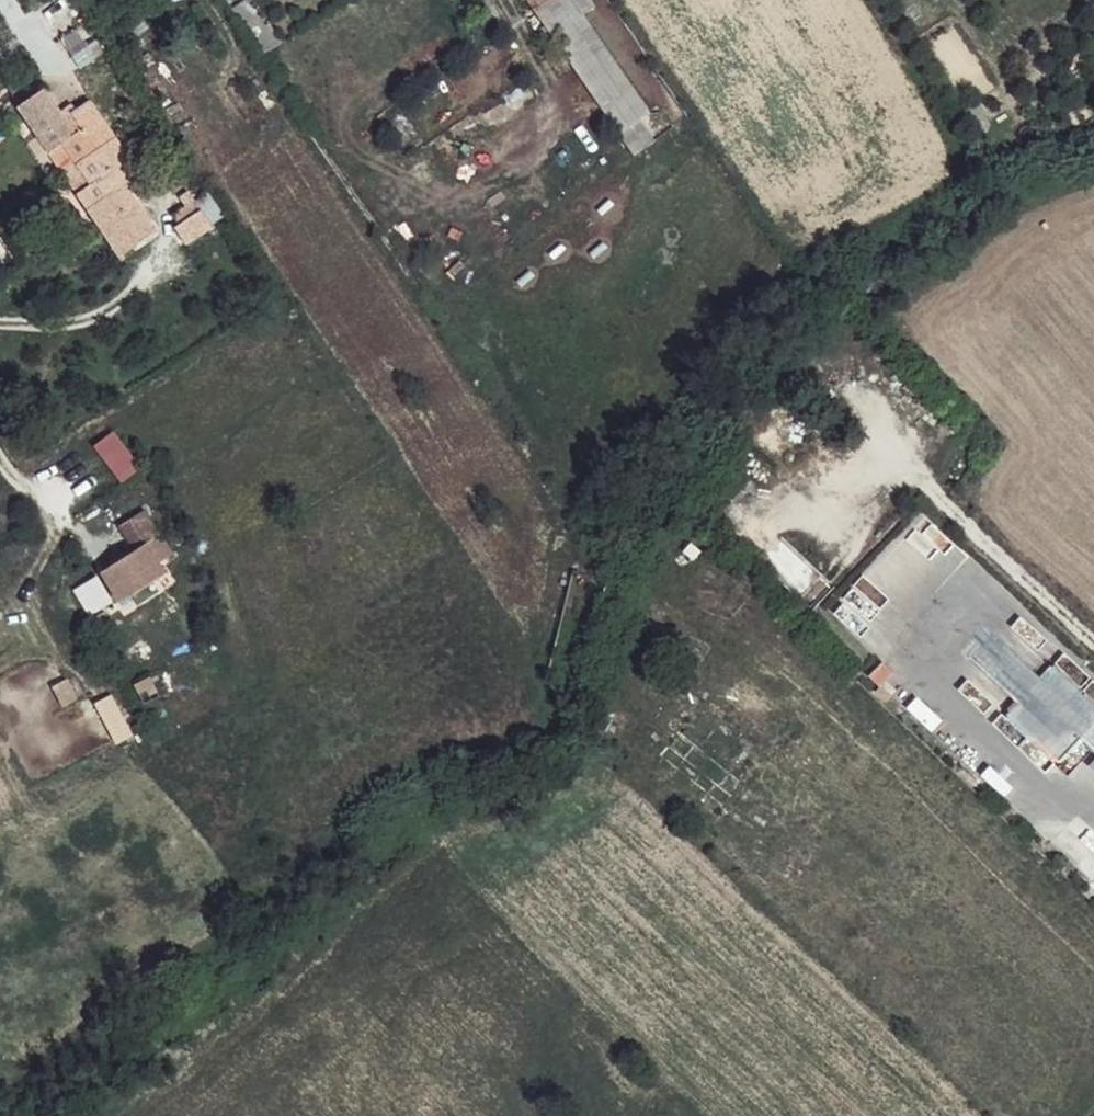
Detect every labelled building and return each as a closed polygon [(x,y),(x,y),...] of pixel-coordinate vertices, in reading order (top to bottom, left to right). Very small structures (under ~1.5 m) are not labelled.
[(537,15),(633,155),(653,141),(638,120),(648,114),(582,15),(595,8),(589,0),(527,0),(537,15)] [(95,41),(73,56),(80,68),(102,53),(95,41)] [(19,106),(29,123),(56,105),(46,89),(19,106)] [(61,175),(114,139),(90,103),(64,118),(56,105),(29,123),(61,175)] [(139,178),(114,139),(61,175),(114,256),(151,233),(130,203),(124,209),(115,196),(122,191),(139,178)] [(130,203),(122,191),(115,196),(124,209),(130,203)] [(191,202),(169,218),(175,227),(171,229),(183,246),(209,228),(191,202)] [(93,440),(122,478),(141,464),(112,426),(93,440)] [(845,472),(850,466),(844,460),(838,465),(845,472)] [(147,544),(160,536),(148,518),(144,512),(119,528),(123,533),(135,550),(147,544)] [(160,536),(147,544),(159,564),(172,556),(160,536)] [(159,564),(147,544),(101,570),(121,603),(167,576),(159,564)] [(921,567),(908,583),(918,591),(933,576),(921,567)]
